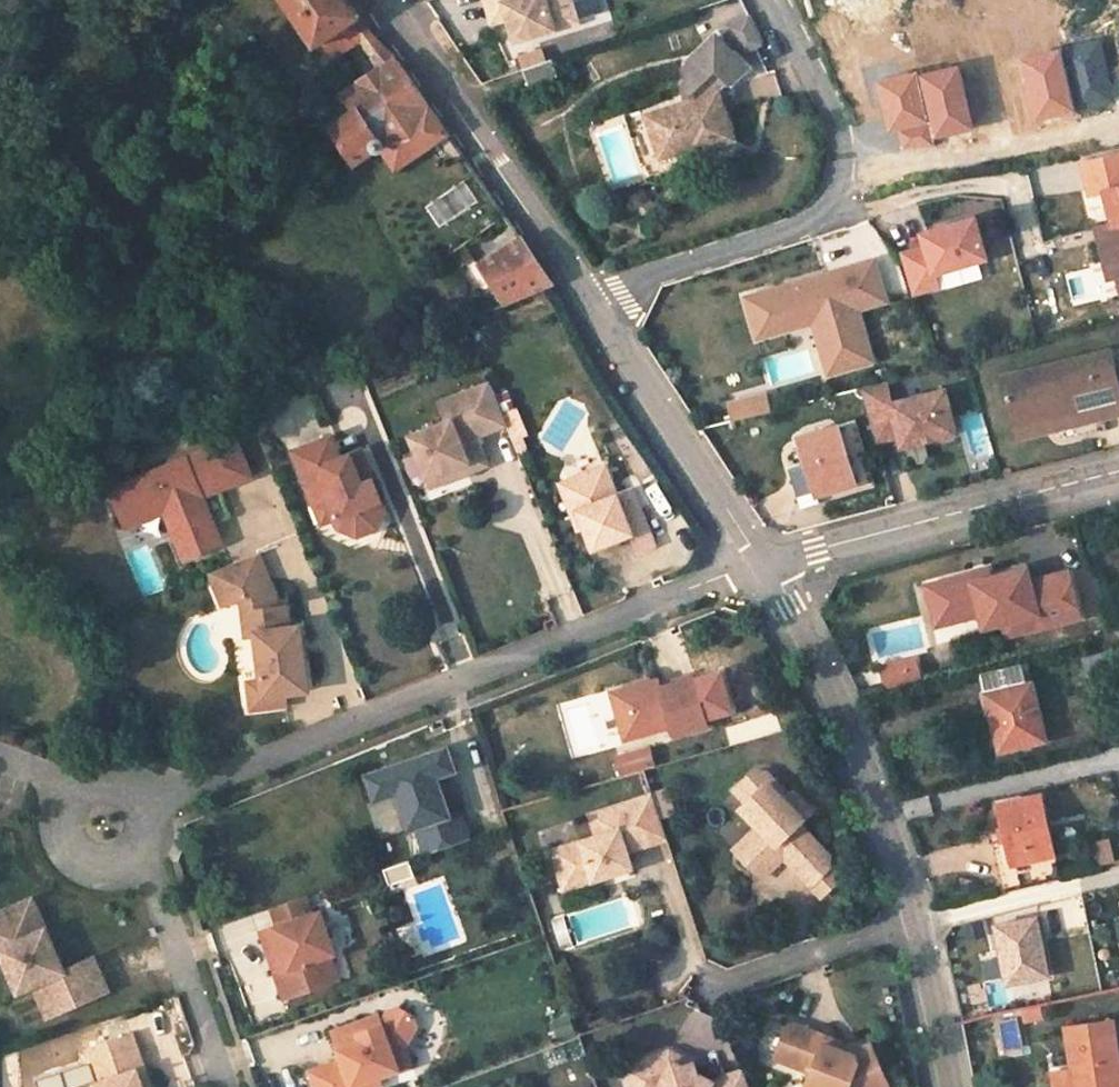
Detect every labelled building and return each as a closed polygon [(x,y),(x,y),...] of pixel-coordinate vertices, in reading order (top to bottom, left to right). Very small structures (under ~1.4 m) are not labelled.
[(361,14),(351,0),(288,0),(316,43),(361,14)] [(560,0),(515,0),(509,2),(508,0),(473,0),(483,29),(499,24),(505,44),(568,26),(560,0)] [(361,41),(379,68),(395,57),(371,27),(361,14),(316,43),(328,62),(361,41)] [(761,47),(750,21),(732,28),(744,54),(761,47)] [(1115,100),(1101,37),(1064,45),(1079,109),(1110,102),(1115,100)] [(694,155),(734,141),(717,94),(744,69),(713,39),(686,68),(687,70),(685,74),(684,99),(689,104),(647,117),(661,159),(692,148),(694,155)] [(1061,47),(1021,56),(1036,119),(1044,117),(1075,110),(1061,47)] [(379,68),(346,90),(357,106),(330,125),(355,162),(381,144),(396,166),(448,130),(395,57),(379,68)] [(522,68),(527,85),(556,75),(551,58),(522,68)] [(960,62),(919,72),(934,136),(965,128),(975,126),(960,62)] [(917,70),(878,78),(888,129),(889,132),(898,129),(903,149),(935,145),(917,70)] [(1105,196),(1113,228),(1106,230),(1118,281),(1118,282),(1118,192),(1105,196)] [(652,209),(656,201),(641,194),(637,202),(652,209)] [(902,253),(913,293),(937,286),(933,273),(985,258),(974,218),(921,233),(924,247),(902,253)] [(1099,232),(1111,282),(1118,281),(1106,230),(1099,232)] [(537,254),(523,235),(483,263),(504,303),(556,282),(537,254)] [(873,263),(746,299),(756,337),(813,322),(827,374),(871,362),(857,310),(884,302),(873,263)] [(1001,378),(1014,429),(1099,407),(1102,417),(1118,413),(1118,386),(1110,350),(1001,378)] [(509,421),(486,365),(436,385),(443,404),(406,419),(423,461),(460,446),(464,455),(483,447),(478,434),(509,421)] [(956,434),(945,391),(892,404),(887,382),(861,389),(876,443),(900,437),(902,447),(956,434)] [(722,398),(725,417),(765,411),(762,392),(722,398)] [(859,444),(853,423),(838,427),(844,449),(859,444)] [(816,496),(855,484),(844,449),(838,427),(798,439),(806,463),(788,469),(801,508),(819,502),(816,496)] [(340,456),(332,436),(295,451),(317,503),(329,498),(337,516),(341,525),(360,533),(378,525),(385,506),(373,476),(362,481),(350,452),(340,456)] [(253,476),(238,439),(113,491),(129,529),(167,512),(187,560),(224,544),(205,496),(253,476)] [(870,479),(859,444),(844,449),(855,484),(870,479)] [(460,446),(423,461),(427,470),(464,455),(460,446)] [(361,447),(350,452),(362,481),(373,476),(361,447)] [(573,486),(612,471),(609,463),(564,481),(582,526),(588,523),(573,486)] [(620,491),(612,471),(573,486),(588,523),(597,545),(635,530),(642,548),(659,542),(637,485),(620,491)] [(329,498),(317,503),(324,521),(337,516),(329,498)] [(278,596),(261,553),(212,573),(225,606),(241,599),(251,596),(254,603),(255,610),(261,610),(263,630),(257,631),(257,635),(263,680),(249,682),(252,708),(287,705),(286,693),(309,691),(302,626),(291,627),(288,606),(279,607),(278,596)] [(971,579),(969,571),(937,579),(947,619),(979,611),(982,625),(1001,620),(1020,615),(1023,629),(1078,615),(1067,569),(1029,579),(1025,566),(989,575),(971,579)] [(986,567),(969,571),(971,579),(989,575),(986,567)] [(937,579),(924,582),(934,623),(947,619),(937,579)] [(247,636),(257,635),(257,631),(263,630),(261,610),(255,610),(254,603),(251,596),(241,599),(244,604),(247,636)] [(1001,620),(1004,634),(1023,629),(1020,615),(1001,620)] [(1112,649),(1083,656),(1086,673),(1116,665),(1112,649)] [(911,657),(900,660),(905,681),(916,679),(911,657)] [(905,681),(900,660),(878,665),(884,687),(905,681)] [(1044,738),(1030,681),(1025,660),(980,670),(985,692),(990,691),(995,712),(990,713),(998,749),(1044,738)] [(709,723),(695,674),(661,684),(659,676),(612,689),(618,709),(630,705),(637,733),(671,723),(674,733),(709,723)] [(985,692),(990,713),(995,712),(990,691),(985,692)] [(630,705),(618,709),(625,736),(637,733),(630,705)] [(649,749),(617,757),(621,773),(653,765),(649,749)] [(428,849),(471,834),(461,806),(452,810),(438,770),(426,775),(420,757),(392,767),(398,786),(411,825),(419,822),(428,849)] [(398,786),(392,767),(381,771),(387,789),(398,786)] [(788,791),(765,767),(756,768),(735,788),(747,800),(740,806),(757,823),(758,840),(743,855),(762,875),(784,853),(811,881),(831,862),(831,853),(799,819),(811,807),(792,787),(788,791)] [(666,835),(652,791),(589,812),(596,833),(551,848),(560,876),(589,866),(593,877),(632,864),(627,848),(624,841),(632,838),(635,846),(666,835)] [(1039,793),(999,803),(1006,836),(992,840),(1002,887),(1058,874),(1039,793)] [(758,840),(757,823),(734,845),(743,855),(758,840)] [(627,848),(635,846),(632,838),(624,841),(627,848)] [(1108,839),(1093,842),(1098,864),(1113,860),(1108,839)] [(593,877),(589,866),(560,876),(564,887),(593,877)] [(313,909),(307,891),(274,902),(280,920),(277,922),(290,962),(277,966),(286,993),(330,978),(321,952),(330,949),(337,947),(323,906),(313,909)] [(43,913),(36,894),(23,899),(31,918),(43,913)] [(94,955),(65,967),(43,913),(31,918),(23,899),(0,908),(0,946),(2,945),(18,987),(33,981),(46,1013),(107,988),(94,955)] [(1037,916),(994,924),(1005,982),(1047,973),(1037,916)] [(290,962),(277,922),(263,926),(277,966),(290,962)] [(2,945),(0,946),(0,973),(7,991),(18,987),(2,945)] [(339,974),(330,949),(321,952),(330,978),(339,974)] [(394,1048),(407,1044),(420,1021),(417,1013),(401,1003),(381,1010),(382,1011),(385,1020),(373,1024),(370,1015),(335,1027),(344,1055),(312,1066),(319,1086),(357,1086),(355,1081),(380,1072),(400,1066),(394,1048)] [(373,1024),(385,1020),(382,1011),(370,1015),(373,1024)] [(1064,1024),(1070,1068),(1051,1071),(1053,1086),(1118,1086),(1118,1077),(1116,1057),(1111,1018),(1064,1024)] [(789,1020),(777,1054),(814,1067),(807,1084),(813,1086),(888,1086),(869,1042),(853,1049),(852,1052),(837,1046),(839,1040),(789,1020)] [(131,1029),(85,1044),(97,1078),(93,1079),(96,1086),(151,1086),(131,1029)] [(671,1051),(623,1067),(630,1086),(750,1086),(745,1071),(713,1082),(698,1074),(695,1064),(684,1067),(675,1062),(671,1051)] [(383,1083),(380,1072),(355,1081),(357,1086),(372,1086),(383,1083)]
